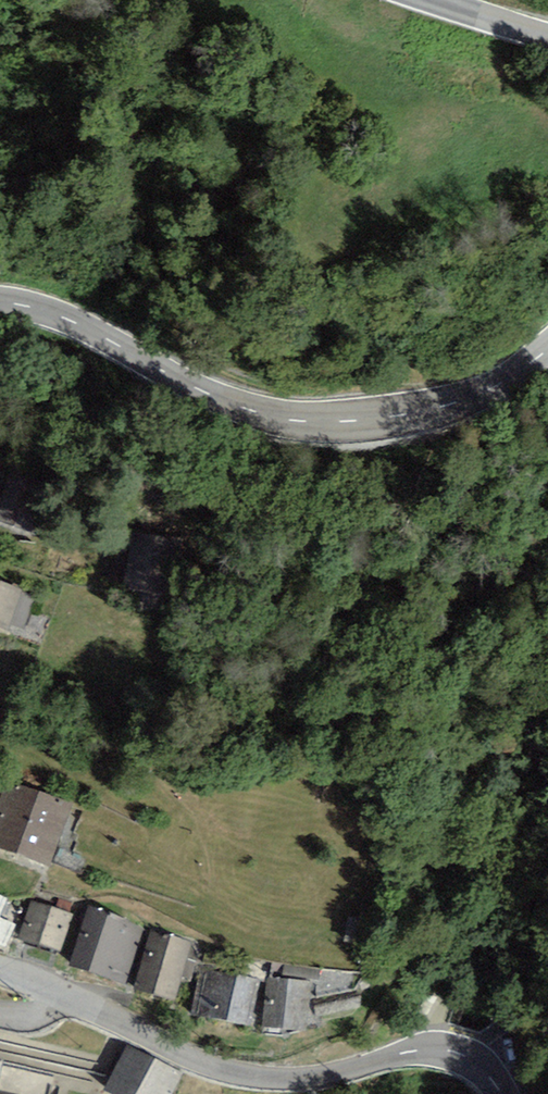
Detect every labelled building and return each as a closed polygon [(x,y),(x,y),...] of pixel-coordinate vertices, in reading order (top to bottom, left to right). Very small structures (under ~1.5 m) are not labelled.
[(0,501),(0,520),(28,531),(46,488),(11,474),(0,501)] [(132,534),(122,586),(167,594),(177,542),(132,534)] [(0,582),(0,629),(8,632),(11,625),(26,630),(36,601),(20,595),(22,590),(0,582)] [(16,855),(41,790),(10,779),(0,804),(0,849),(16,855)] [(73,803),(41,790),(16,855),(49,868),(73,803)] [(73,913),(31,900),(18,938),(59,951),(73,913)] [(144,928),(89,908),(68,964),(124,984),(144,928)] [(5,946),(14,924),(0,918),(0,944),(5,946)] [(192,942),(151,929),(133,987),(174,1000),(192,942)] [(257,978),(205,970),(200,969),(193,1015),(250,1024),(257,978)] [(312,981),(269,975),(262,1025),(305,1031),(312,981)] [(127,1045),(104,1090),(112,1093),(173,1093),(183,1073),(127,1045)]
